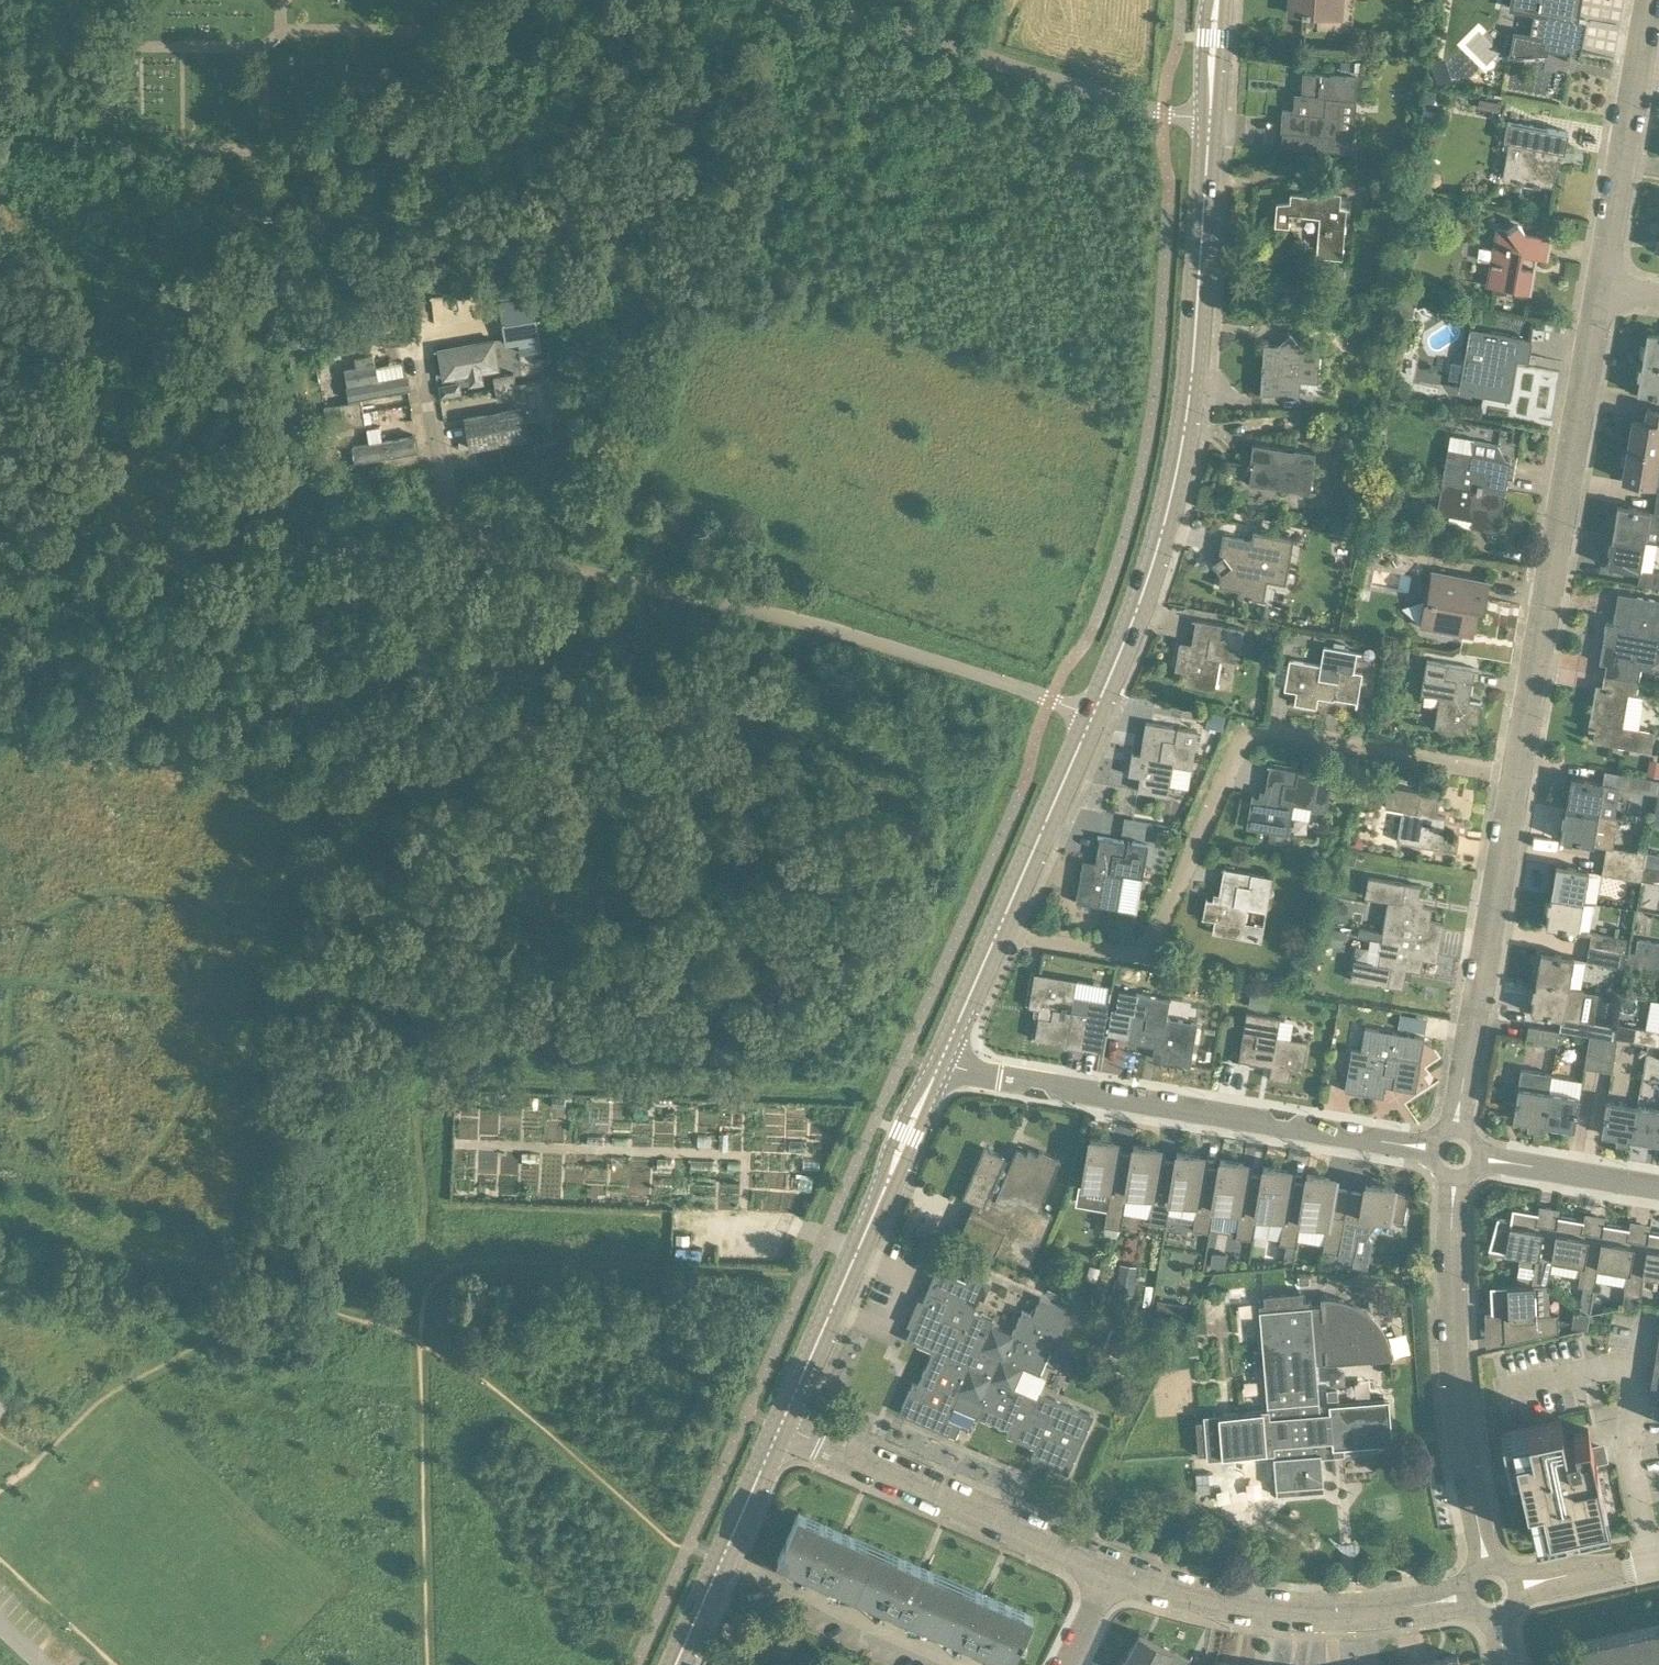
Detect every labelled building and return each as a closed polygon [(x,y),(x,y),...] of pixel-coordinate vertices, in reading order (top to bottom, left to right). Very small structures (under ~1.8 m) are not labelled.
[(1287,14),(1343,17),(1344,0),(1288,0),(1287,14)] [(1578,0),(1511,0),(1510,8),(1538,13),(1534,34),(1514,31),(1510,56),(1548,54),(1548,51),(1569,55),(1570,53),(1569,52),(1574,18),(1575,18),(1578,0)] [(1348,69),(1349,58),(1338,57),(1338,68),(1348,69)] [(1350,58),(1349,69),(1359,69),(1359,59),(1350,58)] [(1355,99),(1357,77),(1301,74),(1300,95),(1299,112),(1281,111),(1280,132),(1305,134),(1304,149),(1351,152),(1352,134),(1354,134),(1355,99)] [(1435,90),(1426,89),(1424,103),(1433,105),(1435,90)] [(1501,102),(1479,98),(1477,108),(1499,112),(1501,102)] [(1563,153),(1567,132),(1506,122),(1502,142),(1509,143),(1503,177),(1552,185),(1558,152),(1563,153)] [(1430,186),(1436,186),(1440,182),(1440,176),(1436,172),(1430,172),(1426,176),(1426,182),(1430,186)] [(1340,198),(1341,191),(1319,190),(1319,195),(1291,193),(1289,201),(1275,203),(1274,227),(1288,228),(1289,220),(1301,221),(1301,216),(1319,217),(1316,255),(1343,257),(1346,207),(1350,207),(1351,199),(1340,198)] [(1543,218),(1529,215),(1526,226),(1541,229),(1543,218)] [(1527,235),(1519,222),(1508,230),(1496,228),(1485,286),(1529,293),(1533,272),(1520,270),(1523,255),(1546,258),(1549,238),(1527,235)] [(512,285),(495,288),(498,304),(515,301),(512,285)] [(1343,292),(1333,292),(1333,301),(1343,301),(1343,292)] [(1397,316),(1411,318),(1414,300),(1400,297),(1397,316)] [(535,314),(501,321),(505,338),(518,336),(539,331),(535,314)] [(1527,361),(1531,340),(1471,329),(1459,391),(1507,400),(1511,373),(1514,373),(1516,359),(1527,361)] [(539,331),(518,336),(521,348),(542,344),(539,331)] [(1647,333),(1641,363),(1658,366),(1658,335),(1647,333)] [(1275,346),(1264,345),(1262,378),(1261,397),(1296,399),(1296,393),(1299,393),(1300,380),(1318,381),(1320,349),(1301,347),(1292,337),(1291,347),(1275,346)] [(512,339),(442,348),(446,378),(515,369),(512,339)] [(394,359),(348,366),(351,389),(398,382),(394,359)] [(1658,397),(1658,366),(1641,363),(1641,367),(1640,367),(1636,393),(1658,397)] [(515,372),(495,376),(497,388),(517,384),(515,372)] [(517,384),(497,388),(499,400),(519,396),(517,384)] [(360,402),(338,405),(340,416),(362,412),(360,402)] [(1645,408),(1643,422),(1631,420),(1626,449),(1658,455),(1658,411),(1645,408)] [(522,409),(469,419),(475,447),(528,438),(522,409)] [(362,412),(340,416),(342,427),(364,423),(362,412)] [(412,420),(340,431),(344,459),(416,448),(412,420)] [(546,444),(549,457),(562,454),(559,441),(546,444)] [(1442,481),(1504,492),(1509,460),(1496,458),(1498,445),(1474,441),(1472,453),(1448,449),(1442,481)] [(1309,493),(1315,452),(1253,444),(1250,463),(1247,462),(1246,467),(1251,467),(1249,485),(1309,493)] [(1658,486),(1658,478),(1658,455),(1626,449),(1625,454),(1627,455),(1625,465),(1624,465),(1621,480),(1658,486)] [(1497,530),(1504,492),(1442,481),(1436,513),(1471,519),(1470,526),(1497,530)] [(1612,536),(1644,542),(1649,512),(1617,506),(1612,536)] [(1286,583),(1294,537),(1253,530),(1251,539),(1222,534),(1219,558),(1213,562),(1220,573),(1218,585),(1239,589),(1238,595),(1264,600),(1267,580),(1286,583)] [(1639,571),(1644,542),(1612,536),(1611,541),(1613,541),(1611,552),(1609,552),(1607,567),(1639,571)] [(1658,588),(1658,573),(1653,572),(1652,573),(1639,571),(1637,585),(1658,588)] [(1484,611),(1489,582),(1431,572),(1426,599),(1424,599),(1419,627),(1473,636),(1478,610),(1484,611)] [(1638,682),(1640,668),(1632,666),(1638,633),(1658,637),(1658,600),(1617,593),(1612,620),(1606,619),(1599,664),(1605,665),(1604,676),(1638,682)] [(1239,663),(1244,628),(1196,620),(1192,645),(1179,643),(1175,670),(1186,672),(1183,687),(1214,692),(1219,660),(1239,663)] [(1354,673),(1357,653),(1343,650),(1333,648),(1324,647),(1321,665),(1289,660),(1284,690),(1296,692),(1294,703),(1313,707),(1315,696),(1356,703),(1361,674),(1354,673)] [(1403,648),(1392,648),(1393,662),(1404,661),(1403,648)] [(1478,723),(1481,705),(1469,702),(1475,670),(1426,661),(1420,694),(1439,697),(1434,728),(1464,734),(1466,721),(1478,723)] [(1635,696),(1638,682),(1604,676),(1602,687),(1595,686),(1587,730),(1594,731),(1592,742),(1650,752),(1653,732),(1622,727),(1627,695),(1635,696)] [(1224,715),(1208,713),(1206,727),(1222,730),(1224,715)] [(1178,729),(1148,724),(1148,723),(1145,723),(1140,755),(1132,753),(1128,776),(1139,778),(1137,791),(1167,796),(1172,767),(1191,770),(1197,731),(1178,728),(1178,729)] [(1649,760),(1646,775),(1658,777),(1658,761),(1649,760)] [(1332,777),(1269,767),(1264,799),(1251,797),(1246,829),(1270,833),(1286,835),(1288,836),(1293,805),(1311,808),(1311,811),(1326,813),(1332,777)] [(1656,795),(1657,789),(1658,781),(1618,775),(1616,788),(1656,795)] [(1565,810),(1597,815),(1602,785),(1570,780),(1565,810)] [(1456,852),(1459,837),(1443,834),(1446,818),(1434,816),(1437,795),(1388,787),(1385,808),(1403,811),(1397,842),(1456,852)] [(1616,819),(1597,815),(1565,810),(1565,815),(1566,815),(1564,826),(1563,826),(1560,840),(1605,848),(1603,862),(1642,869),(1646,848),(1638,847),(1637,853),(1611,849),(1616,819)] [(1155,840),(1168,842),(1170,834),(1156,831),(1155,840)] [(1286,835),(1270,833),(1268,842),(1284,844),(1286,835)] [(1362,849),(1363,841),(1358,834),(1350,833),(1348,846),(1362,849)] [(1142,879),(1148,846),(1100,837),(1095,867),(1082,865),(1075,903),(1117,910),(1123,875),(1142,879)] [(1353,865),(1355,854),(1343,852),(1341,863),(1353,865)] [(1647,854),(1645,866),(1658,868),(1658,856),(1647,854)] [(1640,881),(1642,869),(1603,862),(1601,875),(1640,881)] [(1550,897),(1582,902),(1587,872),(1555,867),(1550,897)] [(1267,911),(1272,878),(1224,870),(1218,895),(1214,894),(1213,900),(1206,899),(1202,919),(1214,921),(1212,934),(1261,942),(1264,926),(1245,923),(1247,908),(1267,911)] [(1382,933),(1440,942),(1444,924),(1429,921),(1431,909),(1417,906),(1421,887),(1368,877),(1365,897),(1388,901),(1382,933)] [(1577,932),(1582,902),(1550,897),(1550,901),(1548,901),(1546,911),(1548,912),(1545,927),(1577,932)] [(1349,921),(1347,904),(1328,906),(1330,923),(1349,921)] [(1440,942),(1382,933),(1359,928),(1358,937),(1381,941),(1376,964),(1353,960),(1350,980),(1402,989),(1406,970),(1420,972),(1422,960),(1437,962),(1440,942)] [(1589,948),(1624,954),(1626,941),(1591,935),(1589,948)] [(1635,952),(1658,956),(1658,944),(1637,940),(1635,952)] [(1627,955),(1624,954),(1589,948),(1587,961),(1625,967),(1627,955)] [(1635,952),(1629,951),(1627,967),(1658,972),(1658,956),(1635,952)] [(1536,984),(1567,989),(1573,959),(1541,953),(1536,984)] [(1082,1047),(1087,1014),(1071,1012),(1076,981),(1034,974),(1029,1007),(1039,1009),(1034,1040),(1082,1047)] [(1584,992),(1567,989),(1536,984),(1535,988),(1537,988),(1535,999),(1533,998),(1531,1014),(1562,1019),(1560,1033),(1588,1037),(1605,1040),(1614,1042),(1614,1040),(1616,1027),(1603,1025),(1579,1021),(1584,992)] [(1621,988),(1612,987),(1611,994),(1619,995),(1621,988)] [(1268,996),(1250,993),(1248,1006),(1266,1009),(1268,996)] [(1190,1066),(1197,1024),(1168,1019),(1171,1000),(1136,994),(1128,1043),(1153,1047),(1160,1048),(1158,1060),(1190,1066)] [(1302,1072),(1307,1042),(1277,1037),(1280,1018),(1246,1013),(1237,1061),(1270,1066),(1268,1079),(1288,1082),(1290,1070),(1302,1072)] [(1428,1030),(1430,1018),(1405,1013),(1403,1025),(1428,1030)] [(1556,1046),(1558,1032),(1527,1026),(1525,1041),(1556,1046)] [(1415,1092),(1424,1038),(1364,1028),(1361,1043),(1363,1043),(1362,1050),(1351,1049),(1344,1092),(1383,1098),(1384,1087),(1415,1092)] [(1623,1028),(1621,1039),(1633,1041),(1633,1044),(1658,1047),(1658,1033),(1635,1029),(1634,1030),(1623,1028)] [(1599,1071),(1605,1040),(1588,1037),(1584,1068),(1599,1071)] [(1605,1040),(1599,1071),(1612,1073),(1616,1041),(1614,1040),(1614,1042),(1605,1040)] [(1544,1125),(1550,1093),(1549,1093),(1551,1074),(1520,1069),(1518,1088),(1512,1120),(1528,1122),(1528,1123),(1540,1125),(1541,1124),(1544,1125)] [(1502,1088),(1493,1086),(1491,1100),(1500,1101),(1502,1088)] [(1550,1093),(1544,1125),(1573,1130),(1578,1098),(1550,1093)] [(1633,1139),(1638,1107),(1606,1102),(1601,1134),(1616,1137),(1628,1139),(1628,1138),(1633,1139)] [(1638,1107),(1633,1139),(1658,1144),(1658,1111),(1638,1107)] [(1117,1153),(1119,1144),(1090,1138),(1082,1186),(1110,1191),(1104,1226),(1121,1229),(1127,1193),(1125,1193),(1132,1155),(1117,1153)] [(1160,1160),(1162,1150),(1133,1145),(1132,1155),(1125,1193),(1127,1193),(1153,1198),(1149,1222),(1166,1225),(1170,1201),(1168,1200),(1175,1162),(1160,1160)] [(1011,1159),(984,1148),(983,1147),(962,1197),(974,1202),(959,1238),(996,1253),(997,1250),(1031,1264),(1053,1212),(1040,1206),(1060,1158),(1038,1149),(1037,1152),(1027,1148),(1026,1152),(1016,1148),(1011,1159)] [(1205,1167),(1207,1157),(1176,1152),(1175,1162),(1168,1200),(1170,1201),(1197,1205),(1192,1229),(1209,1232),(1213,1208),(1212,1208),(1218,1169),(1205,1167)] [(1248,1174),(1250,1164),(1220,1160),(1218,1169),(1212,1208),(1213,1208),(1240,1212),(1236,1237),(1253,1239),(1257,1215),(1255,1215),(1262,1176),(1248,1174)] [(1291,1181),(1292,1172),(1263,1167),(1262,1176),(1255,1215),(1257,1215),(1283,1220),(1279,1244),(1285,1245),(1296,1247),(1300,1222),(1298,1222),(1305,1184),(1291,1181)] [(1335,1188),(1336,1179),(1306,1174),(1305,1184),(1298,1222),(1300,1222),(1326,1227),(1322,1251),(1338,1254),(1349,1191),(1335,1188)] [(1349,1191),(1338,1254),(1353,1256),(1354,1256),(1359,1232),(1368,1234),(1380,1220),(1389,1221),(1390,1219),(1403,1222),(1408,1193),(1394,1191),(1395,1189),(1366,1184),(1364,1194),(1349,1191)] [(1520,1254),(1514,1285),(1533,1284),(1533,1286),(1547,1285),(1549,1272),(1552,1260),(1551,1260),(1556,1228),(1536,1225),(1538,1213),(1512,1209),(1510,1221),(1499,1219),(1499,1218),(1498,1217),(1489,1249),(1520,1254)] [(1578,1286),(1583,1287),(1579,1307),(1589,1313),(1595,1281),(1597,1268),(1596,1268),(1601,1236),(1582,1232),(1584,1220),(1558,1216),(1556,1228),(1551,1260),(1552,1260),(1582,1265),(1579,1277),(1578,1286)] [(1597,1268),(1627,1272),(1625,1285),(1622,1308),(1637,1305),(1637,1304),(1643,1274),(1642,1274),(1647,1243),(1627,1240),(1629,1228),(1603,1224),(1601,1236),(1596,1268),(1597,1268)] [(1649,1231),(1647,1243),(1642,1274),(1643,1274),(1658,1277),(1658,1233),(1649,1231)] [(689,1235),(676,1235),(676,1244),(688,1245),(689,1235)] [(1296,1247),(1285,1245),(1282,1263),(1294,1262),(1296,1247)] [(1338,1254),(1322,1251),(1320,1265),(1336,1268),(1338,1254)] [(1225,1255),(1211,1253),(1210,1267),(1224,1268),(1225,1255)] [(1336,1268),(1351,1270),(1351,1267),(1353,1256),(1338,1254),(1336,1268)] [(1099,1269),(1089,1266),(1085,1279),(1095,1282),(1099,1269)] [(1006,1436),(1036,1449),(1051,1416),(1040,1411),(1042,1408),(1035,1405),(1038,1398),(1015,1388),(1024,1368),(1040,1375),(1055,1340),(1060,1342),(1073,1312),(1041,1298),(1037,1308),(1033,1307),(1030,1313),(1023,1310),(1013,1333),(993,1325),(995,1320),(974,1311),(979,1299),(984,1300),(992,1282),(972,1273),(968,1281),(937,1268),(924,1300),(919,1298),(912,1314),(917,1317),(906,1340),(933,1351),(918,1384),(913,1381),(899,1412),(953,1437),(960,1425),(948,1420),(953,1407),(1008,1431),(1006,1436)] [(1311,1284),(1310,1274),(1300,1275),(1301,1285),(1311,1284)] [(1136,1282),(1117,1279),(1114,1296),(1133,1299),(1136,1282)] [(1060,1288),(1050,1283),(1046,1292),(1056,1297),(1060,1288)] [(1514,1285),(1490,1286),(1491,1313),(1503,1312),(1505,1343),(1546,1333),(1558,1331),(1557,1314),(1534,1315),(1533,1286),(1533,1284),(1514,1285)] [(1306,1301),(1305,1292),(1264,1296),(1265,1305),(1259,1305),(1267,1409),(1262,1410),(1262,1412),(1220,1415),(1220,1413),(1203,1414),(1204,1421),(1196,1421),(1199,1455),(1206,1454),(1207,1459),(1274,1454),(1276,1487),(1276,1496),(1324,1492),(1321,1458),(1344,1456),(1344,1448),(1394,1444),(1391,1400),(1329,1405),(1330,1412),(1320,1413),(1316,1362),(1325,1362),(1325,1364),(1393,1359),(1390,1344),(1384,1330),(1375,1318),(1364,1309),(1350,1302),(1336,1298),(1321,1298),(1322,1306),(1312,1307),(1311,1301),(1306,1301)] [(1186,1305),(1172,1303),(1170,1315),(1184,1317),(1186,1305)] [(1099,1316),(1109,1320),(1112,1311),(1103,1307),(1099,1316)] [(1588,1314),(1573,1311),(1571,1327),(1586,1329),(1588,1314)] [(1123,1316),(1117,1328),(1131,1335),(1137,1321),(1123,1315),(1123,1316)] [(1102,1349),(1118,1356),(1127,1337),(1111,1329),(1102,1349)] [(1653,1368),(1651,1381),(1658,1383),(1658,1369),(1653,1368)] [(1651,1381),(1649,1394),(1658,1396),(1658,1383),(1651,1381)] [(1339,1389),(1328,1390),(1329,1401),(1340,1400),(1339,1389)] [(1557,1524),(1607,1513),(1596,1463),(1608,1461),(1605,1449),(1593,1452),(1588,1429),(1572,1433),(1574,1440),(1565,1442),(1560,1419),(1503,1431),(1512,1470),(1519,1468),(1534,1537),(1559,1531),(1557,1524)] [(798,1512),(797,1513),(776,1558),(848,1591),(869,1543),(849,1534),(841,1531),(798,1512)] [(930,1626),(950,1579),(928,1569),(920,1566),(869,1543),(848,1591),(930,1626)] [(981,1592),(950,1579),(930,1626),(1012,1662),(1020,1641),(1024,1643),(1027,1637),(1023,1635),(1032,1614),(989,1596),(981,1592)] [(1577,1643),(1582,1664),(1658,1664),(1658,1625),(1577,1643)] [(1139,1664),(1167,1664),(1169,1661),(1177,1664),(1186,1664),(1189,1658),(1138,1632),(1125,1658),(1139,1664)] [(1429,1664),(1459,1664),(1457,1656),(1429,1662),(1429,1664)]
